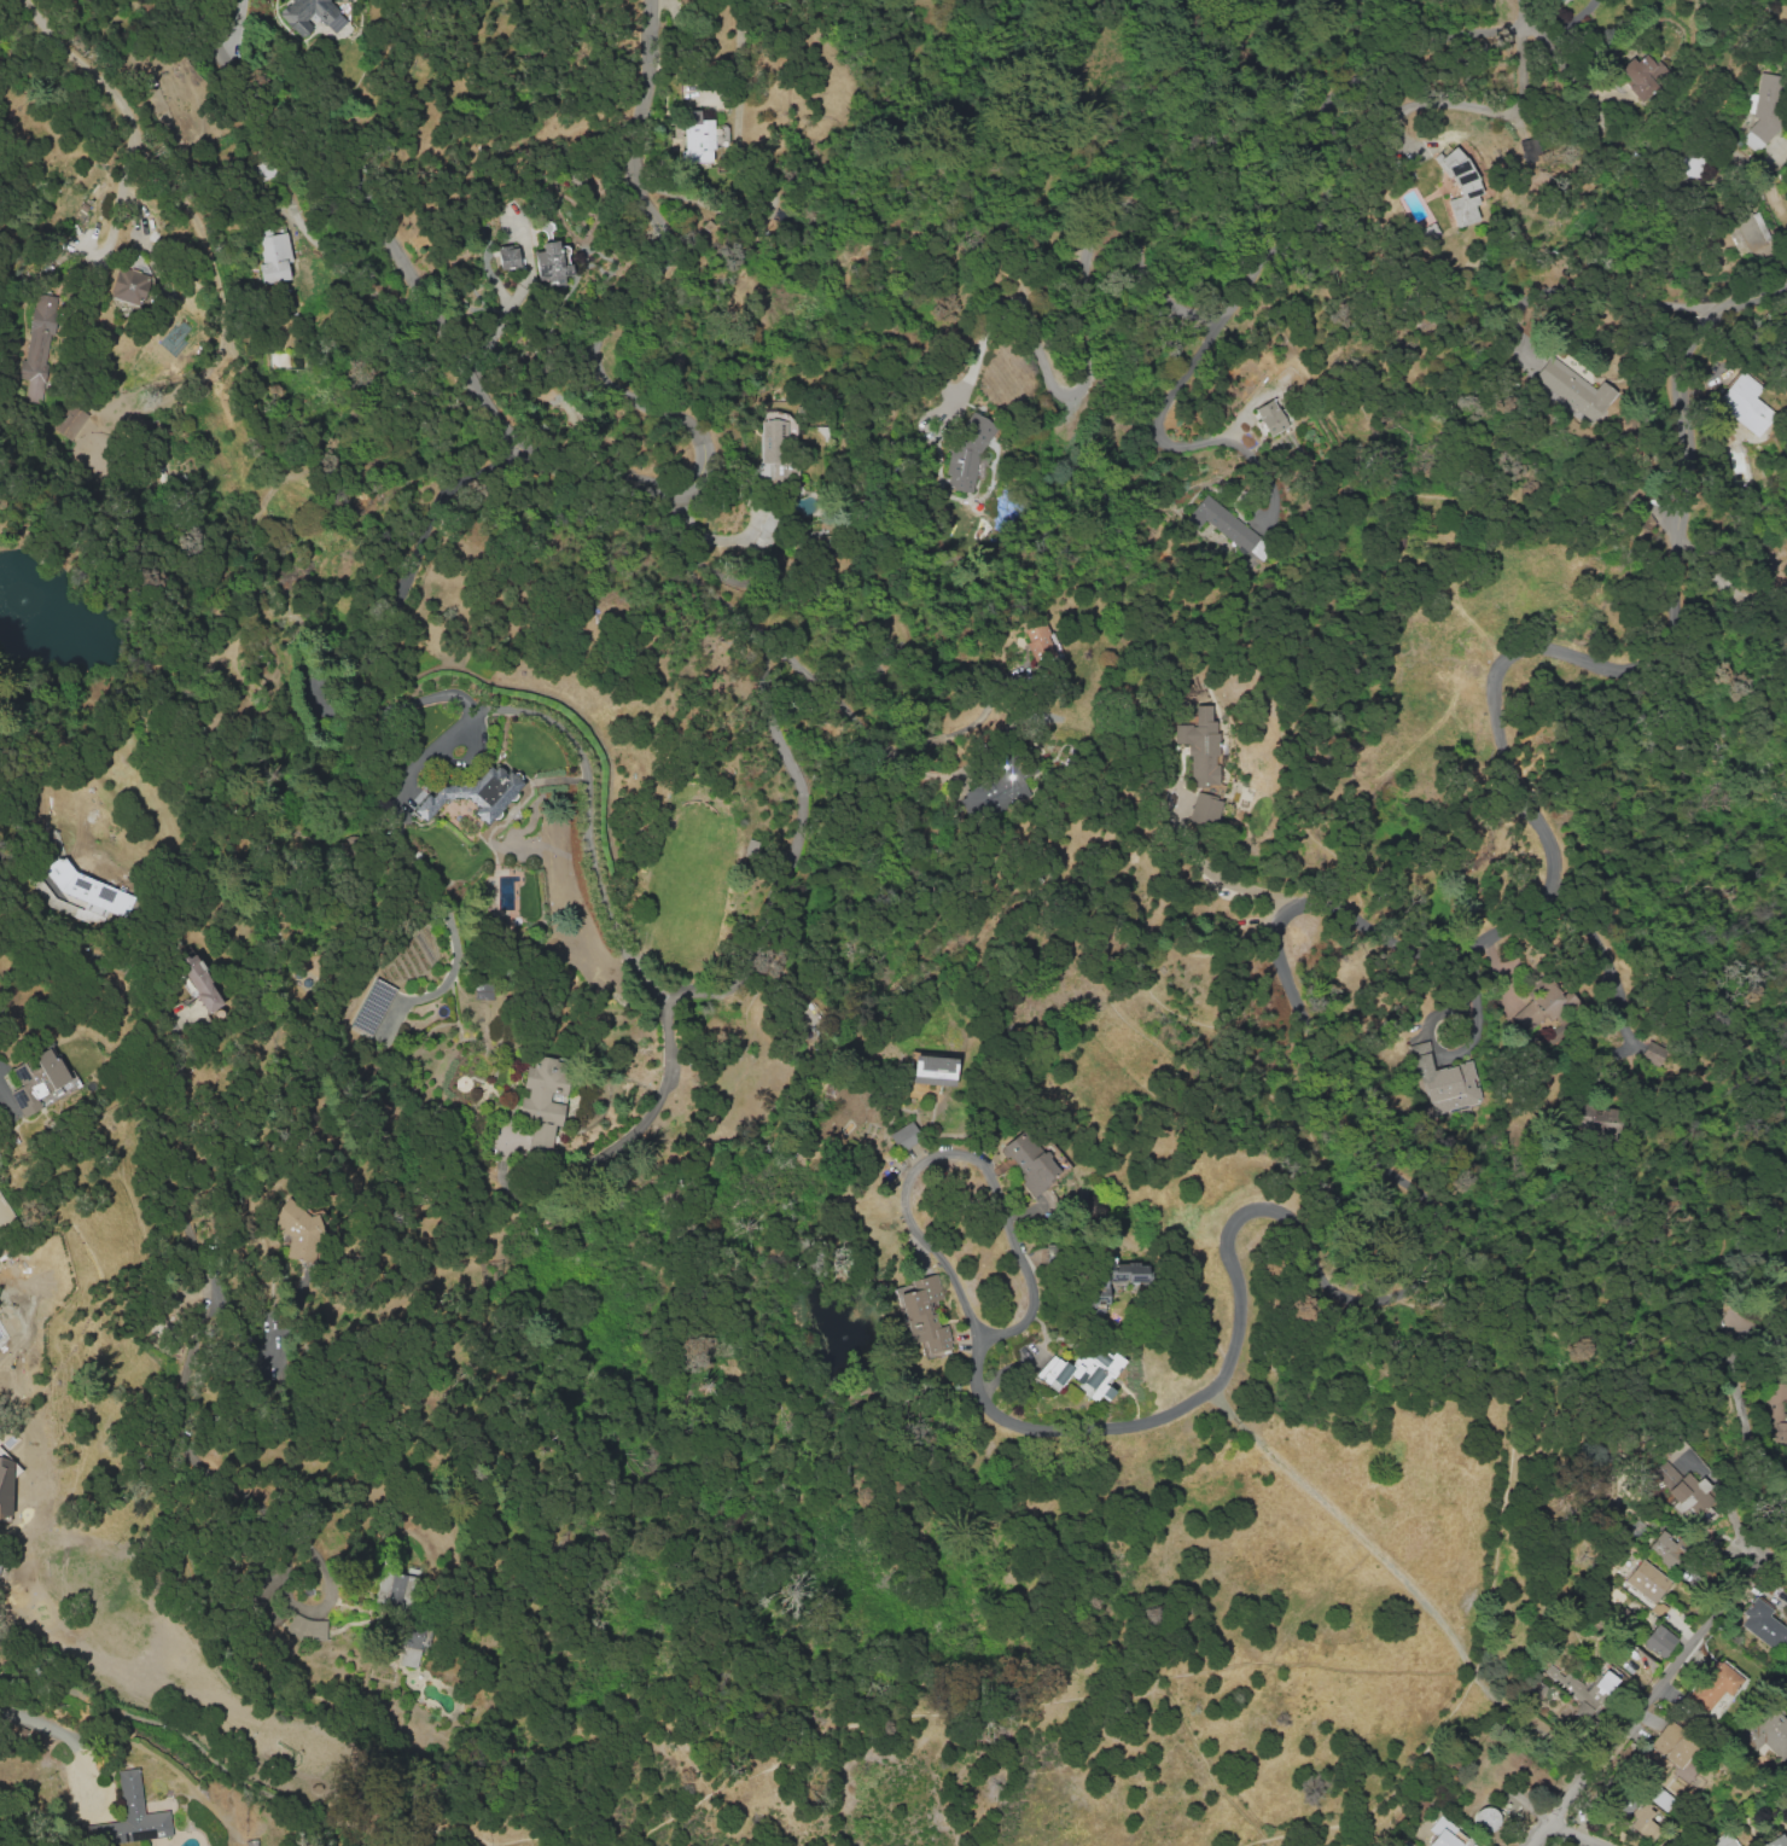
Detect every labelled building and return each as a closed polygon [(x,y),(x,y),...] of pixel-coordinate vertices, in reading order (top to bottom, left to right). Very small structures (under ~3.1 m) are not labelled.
[(278,11),(290,0),(327,0),(338,11),(322,25),(312,13),(304,19),(313,29),(302,37),(278,11)] [(1634,62),(1630,58),(1618,68),(1631,83),(1626,87),(1638,100),(1666,73),(1646,52),(1634,62)] [(1780,76),(1760,72),(1756,94),(1747,92),(1743,112),(1751,114),(1746,146),(1770,150),(1777,109),(1775,109),(1780,76)] [(711,119),(700,119),(700,109),(684,110),(685,151),(680,151),(680,162),(713,162),(711,119)] [(1523,163),(1541,159),(1536,137),(1518,141),(1523,163)] [(1446,199),(1455,227),(1477,221),(1473,204),(1479,202),(1463,147),(1440,153),(1453,197),(1446,199)] [(1681,175),(1698,177),(1701,157),(1683,155),(1681,175)] [(1757,211),(1725,222),(1737,256),(1769,244),(1757,211)] [(291,261),(285,232),(257,238),(262,262),(257,264),(262,285),(289,279),(285,263),(291,261)] [(540,243),(557,240),(560,264),(570,263),(571,275),(561,276),(563,284),(547,286),(546,280),(537,281),(532,251),(541,250),(540,243)] [(496,246),(500,269),(519,267),(516,244),(496,246)] [(143,303),(147,272),(119,268),(115,299),(143,303)] [(21,379),(26,379),(23,400),(43,403),(58,297),(33,293),(21,379)] [(1593,389),(1550,355),(1533,376),(1592,423),(1616,392),(1601,381),(1593,389)] [(1762,386),(1740,370),(1715,405),(1758,435),(1774,413),(1753,398),(1762,386)] [(1286,427),(1271,399),(1253,409),(1267,436),(1286,427)] [(86,415),(71,402),(51,427),(67,439),(86,415)] [(972,492),(976,460),(994,424),(969,411),(955,438),(955,443),(950,453),(946,485),(957,490),(972,492)] [(761,462),(768,463),(768,485),(797,485),(798,461),(784,461),(784,419),(761,419),(761,462)] [(1184,520),(1197,529),(1202,521),(1250,555),(1246,560),(1255,567),(1262,557),(1256,553),(1266,540),(1202,494),(1184,520)] [(767,539),(769,532),(776,535),(783,518),(767,511),(757,535),(767,539)] [(1053,656),(1039,621),(1019,629),(1034,664),(1053,656)] [(1217,786),(1217,721),(1209,721),(1209,705),(1194,705),(1194,725),(1173,725),(1173,743),(1189,743),(1190,786),(1217,786)] [(968,822),(1029,798),(1013,757),(990,766),(994,778),(956,793),(968,822)] [(487,826),(522,782),(494,760),(468,792),(449,777),(432,799),(425,794),(412,811),(426,822),(451,790),(475,809),(471,813),(487,826)] [(1215,826),(1220,798),(1194,793),(1189,822),(1215,826)] [(42,884),(126,914),(134,893),(50,862),(42,884)] [(223,1004),(194,952),(177,962),(206,1014),(223,1004)] [(1549,1022),(1574,1001),(1565,990),(1559,995),(1544,977),(1524,994),(1529,1000),(1511,1015),(1526,1033),(1545,1017),(1549,1022)] [(350,1026),(370,1036),(394,988),(373,978),(350,1026)] [(500,1000),(501,984),(474,983),(474,999),(500,1000)] [(1656,1066),(1665,1048),(1646,1040),(1638,1058),(1656,1066)] [(1412,1045),(1429,1115),(1482,1102),(1472,1060),(1434,1070),(1427,1041),(1412,1045)] [(8,1092),(22,1117),(74,1089),(51,1046),(10,1068),(20,1086),(8,1092)] [(518,1118),(531,1120),(527,1154),(548,1156),(553,1126),(560,1126),(563,1103),(549,1101),(550,1092),(566,1095),(571,1060),(536,1056),(535,1067),(525,1065),(518,1118)] [(954,1085),(955,1057),(912,1056),(911,1083),(954,1085)] [(1612,1124),(1612,1107),(1582,1105),(1581,1122),(1612,1124)] [(896,1152),(920,1141),(911,1121),(887,1132),(896,1152)] [(1036,1194),(1060,1173),(1023,1130),(999,1150),(1036,1194)] [(1107,1281),(1146,1284),(1147,1264),(1105,1262),(1104,1279),(1088,1278),(1087,1310),(1106,1311),(1107,1281)] [(897,1294),(910,1344),(920,1341),(925,1359),(952,1352),(945,1325),(937,1327),(930,1302),(942,1299),(935,1273),(909,1280),(912,1290),(897,1294)] [(1034,1376),(1055,1391),(1068,1374),(1094,1393),(1095,1392),(1107,1400),(1114,1391),(1106,1385),(1122,1363),(1092,1340),(1071,1369),(1051,1354),(1034,1376)] [(1785,1418),(1785,1404),(1782,1404),(1782,1384),(1768,1384),(1768,1444),(1786,1444),(1786,1418),(1785,1418)] [(11,1512),(11,1462),(6,1459),(0,1459),(0,1518),(1,1518),(7,1521),(11,1512)] [(1672,1486),(1680,1473),(1663,1462),(1655,1475),(1672,1486)] [(1709,1487),(1700,1476),(1694,1482),(1686,1472),(1663,1492),(1687,1520),(1711,1499),(1704,1491),(1709,1487)] [(1659,1531),(1645,1549),(1672,1569),(1686,1551),(1659,1531)] [(1654,1603),(1671,1581),(1642,1558),(1624,1580),(1654,1603)] [(403,1606),(405,1575),(377,1573),(375,1605),(403,1606)] [(1776,1642),(1786,1650),(1786,1631),(1767,1615),(1771,1610),(1755,1597),(1737,1621),(1771,1649),(1776,1642)] [(322,1645),(329,1627),(292,1612),(285,1630),(322,1645)] [(1675,1637),(1654,1623),(1639,1645),(1660,1659),(1675,1637)] [(399,1665),(418,1667),(422,1626),(403,1624),(399,1665)] [(1704,1714),(1724,1692),(1728,1695),(1742,1680),(1720,1659),(1685,1696),(1704,1714)] [(1602,1670),(1591,1687),(1566,1671),(1564,1674),(1547,1664),(1541,1674),(1581,1699),(1572,1714),(1588,1723),(1616,1678),(1602,1670)] [(1545,1685),(1527,1677),(1519,1695),(1537,1703),(1545,1685)] [(1767,1739),(1784,1757),(1786,1754),(1786,1720),(1774,1706),(1740,1736),(1753,1751),(1767,1739)] [(1648,1749),(1680,1768),(1696,1740),(1681,1731),(1683,1728),(1666,1718),(1648,1749)] [(123,1820),(88,1825),(90,1845),(96,1845),(171,1836),(168,1810),(143,1814),(137,1768),(116,1770),(123,1820)] [(1645,1798),(1666,1811),(1674,1799),(1653,1785),(1645,1798)] [(1473,1829),(1494,1829),(1495,1808),(1474,1808),(1473,1829)] [(1451,1836),(1456,1828),(1439,1816),(1421,1844),(1423,1845),(1457,1845),(1460,1842),(1451,1836)] [(1727,1830),(1701,1845),(1737,1845),(1727,1830)] [(1759,1845),(1786,1845),(1786,1836),(1783,1839),(1780,1834),(1758,1845),(1759,1845)]
